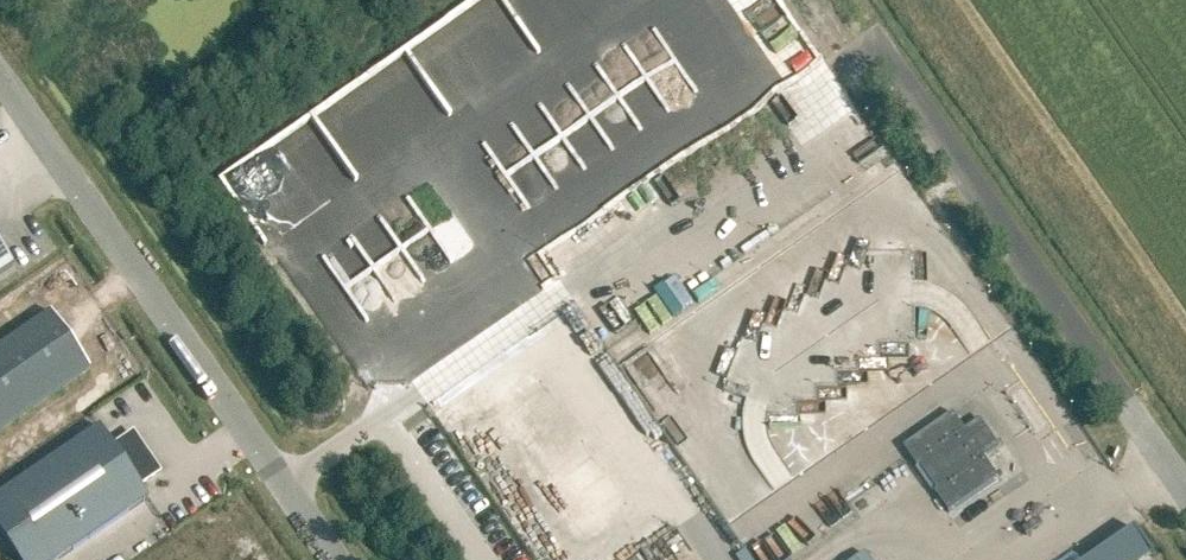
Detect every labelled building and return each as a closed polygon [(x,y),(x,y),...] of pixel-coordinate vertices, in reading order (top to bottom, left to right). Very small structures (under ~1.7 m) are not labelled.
[(669,271),(680,266),(669,246),(659,251),(669,271)] [(13,268),(0,249),(0,276),(13,268)] [(0,347),(0,431),(89,369),(50,313),(0,347)] [(582,318),(572,329),(585,341),(595,330),(582,318)] [(631,332),(621,339),(627,348),(648,332),(639,319),(628,327),(631,332)] [(774,407),(774,421),(802,421),(803,408),(774,407)] [(904,449),(949,514),(999,480),(985,460),(1001,449),(981,421),(966,432),(954,414),(904,449)] [(0,496),(0,537),(15,559),(59,559),(148,500),(140,488),(159,474),(132,435),(114,449),(99,428),(0,496)] [(1155,557),(1136,530),(1093,559),(1151,559),(1155,557)] [(737,558),(738,559),(751,559),(746,552),(737,558)]
